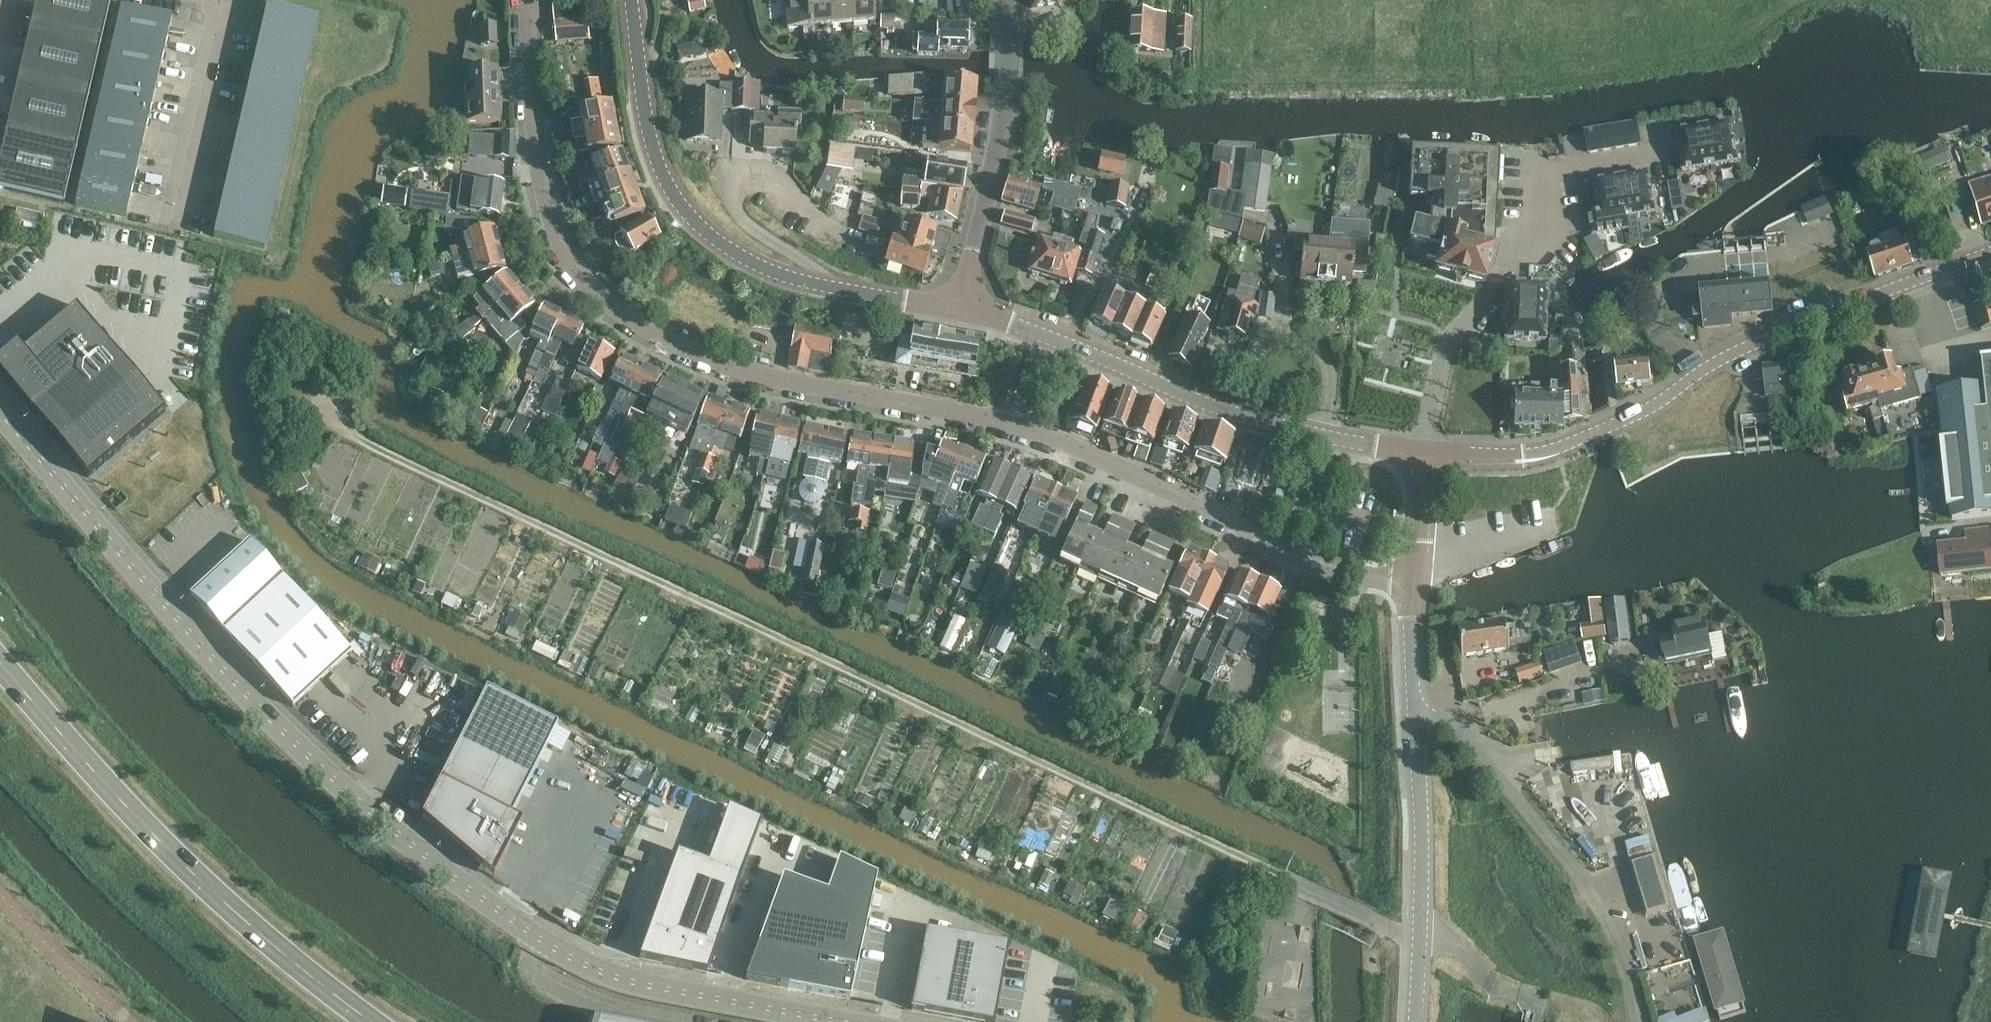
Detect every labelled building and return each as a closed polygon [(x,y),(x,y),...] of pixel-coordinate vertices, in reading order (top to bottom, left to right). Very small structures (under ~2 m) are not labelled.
[(64,203),(111,0),(37,0),(33,18),(28,38),(22,63),(19,77),(17,86),(14,100),(8,123),(4,143),(0,159),(0,188),(64,203)] [(787,29),(814,27),(812,0),(785,0),(787,29)] [(814,27),(834,25),(832,0),(812,0),(814,27)] [(834,25),(855,24),(853,0),(832,0),(834,25)] [(855,24),(875,22),(873,0),(853,0),(855,24)] [(311,50),(318,17),(268,5),(266,14),(262,31),(260,38),(311,50)] [(171,26),(172,18),(122,6),(114,39),(165,51),(167,43),(171,26)] [(1128,50),(1164,52),(1166,14),(1131,12),(1128,50)] [(584,39),(582,17),(554,20),(556,42),(584,39)] [(1177,18),(1175,51),(1191,52),(1192,19),(1177,18)] [(937,37),(932,37),(921,37),(921,53),(931,54),(932,49),(967,49),(967,46),(971,44),(971,37),(968,35),(968,25),(937,24),(937,37)] [(480,26),(481,46),(497,45),(496,25),(480,26)] [(303,83),(311,50),(260,38),(258,45),(255,62),(252,72),(303,83)] [(163,57),(165,51),(114,39),(106,72),(157,84),(160,73),(163,57)] [(464,85),(466,123),(500,122),(498,69),(470,70),(470,85),(464,85)] [(154,95),(157,84),(106,72),(99,106),(149,118),(151,110),(154,95)] [(295,116),(303,83),(252,72),(250,81),(246,98),(245,105),(295,116)] [(914,95),(925,95),(926,76),(889,79),(889,94),(914,95)] [(601,77),(584,79),(587,101),(603,99),(601,77)] [(937,106),(976,109),(976,108),(974,107),(976,83),(939,80),(937,104),(937,106)] [(751,111),(752,82),(734,82),(734,85),(733,110),(751,111)] [(719,97),(688,95),(687,140),(719,141),(720,110),(733,110),(734,85),(719,84),(719,97)] [(850,100),(849,112),(857,112),(857,100),(850,100)] [(912,123),(935,125),(935,124),(974,127),(976,109),(937,106),(937,104),(924,103),(914,102),(912,123)] [(237,138),(288,150),(295,116),(245,105),(243,111),(239,127),(237,138)] [(148,124),(149,118),(99,106),(91,139),(142,151),(145,138),(148,124)] [(579,113),(584,134),(616,128),(614,118),(615,116),(613,110),(611,109),(611,107),(579,113)] [(762,151),(795,153),(795,136),(796,136),(796,132),(796,126),(800,126),(801,113),(778,112),(777,124),(773,124),(773,116),(750,114),(749,143),(763,144),(762,151)] [(1598,128),(1584,130),(1585,135),(1588,153),(1602,151),(1615,149),(1628,146),(1641,144),(1637,124),(1637,122),(1624,124),(1611,126),(1598,128)] [(1732,122),(1704,127),(1710,166),(1738,162),(1732,122)] [(935,124),(935,125),(933,149),(970,152),(972,128),(974,128),(974,127),(935,124)] [(1704,127),(1676,131),(1683,171),(1710,166),(1704,127)] [(616,128),(584,134),(588,155),(621,149),(620,146),(621,144),(620,138),(618,137),(616,128)] [(515,154),(514,132),(466,133),(467,155),(515,154)] [(229,171),(280,183),(288,150),(237,138),(234,150),(231,164),(229,171)] [(139,160),(142,151),(91,139),(83,172),(134,184),(136,176),(139,160)] [(826,168),(842,170),(845,149),(830,147),(826,168)] [(1214,150),(1212,167),(1228,169),(1230,153),(1214,150)] [(1410,150),(1408,198),(1432,200),(1430,226),(1415,222),(1410,242),(1429,247),(1426,259),(1437,262),(1435,271),(1454,276),(1453,278),(1455,281),(1461,283),(1464,281),(1465,279),(1484,284),(1493,250),(1494,239),(1494,225),(1496,203),(1496,202),(1496,194),(1496,190),(1498,160),(1497,160),(1498,155),(1497,155),(1481,154),(1410,150)] [(591,164),(599,185),(630,173),(626,164),(628,162),(626,156),(623,155),(622,153),(591,164)] [(1124,161),(1115,159),(1102,156),(1099,171),(1121,175),(1124,161)] [(928,162),(926,175),(903,172),(901,190),(918,192),(919,184),(962,190),(965,167),(928,162)] [(1228,169),(1212,167),(1209,191),(1210,191),(1207,211),(1241,220),(1243,209),(1264,212),(1268,182),(1250,180),(1252,166),(1245,165),(1244,193),(1225,190),(1228,169)] [(1270,169),(1252,166),(1250,180),(1268,182),(1270,169)] [(272,216),(280,183),(229,171),(228,179),(223,196),(222,204),(272,216)] [(132,191),(134,184),(83,172),(75,205),(126,217),(129,206),(132,191)] [(599,185),(606,205),(637,193),(634,184),(635,181),(633,175),(630,174),(630,173),(599,185)] [(1655,212),(1649,173),(1621,178),(1628,217),(1655,212)] [(479,214),(499,217),(503,184),(475,180),(461,178),(458,197),(458,196),(456,211),(479,214)] [(1628,217),(1621,178),(1593,182),(1599,213),(1589,215),(1592,235),(1629,229),(1627,217),(1628,217)] [(1970,185),(1974,199),(1948,207),(1956,233),(1990,223),(1990,178),(1970,185)] [(1032,212),(1036,200),(1039,189),(1009,179),(1008,183),(1005,184),(1004,189),(1005,191),(1002,202),(1032,212)] [(1054,194),(1053,197),(1059,197),(1065,199),(1076,203),(1080,191),(1045,180),(1042,190),(1054,194)] [(1674,208),(1687,205),(1682,180),(1670,182),(1674,208)] [(1106,205),(1124,208),(1128,186),(1111,183),(1106,205)] [(1376,204),(1392,207),(1396,187),(1380,183),(1376,204)] [(406,205),(408,187),(385,184),(383,203),(406,205)] [(930,198),(928,214),(956,221),(962,191),(932,186),(921,185),(919,193),(901,191),(901,208),(919,208),(919,197),(930,198)] [(450,212),(452,195),(409,189),(407,207),(450,212)] [(637,193),(606,205),(614,225),(645,213),(644,211),(645,208),(643,202),(640,201),(637,193)] [(1050,207),(1061,211),(1065,199),(1059,197),(1053,197),(1050,207)] [(1801,208),(1809,226),(1834,215),(1826,197),(1801,208)] [(1065,199),(1061,211),(1073,214),(1076,203),(1065,199)] [(265,249),(272,216),(222,204),(219,214),(216,229),(214,237),(265,249)] [(38,214),(17,209),(15,217),(14,221),(42,227),(43,223),(44,216),(38,214)] [(1035,222),(1004,213),(1001,224),(1031,234),(1035,222)] [(1092,233),(1096,219),(1088,216),(1079,244),(1086,246),(1078,271),(1090,275),(1103,237),(1092,233)] [(469,256),(500,248),(494,228),(474,233),(471,220),(446,217),(445,228),(461,231),(466,245),(450,250),(452,260),(469,256)] [(647,217),(620,234),(633,254),(660,237),(647,217)] [(861,219),(858,231),(877,236),(881,225),(861,219)] [(906,221),(899,243),(929,252),(936,230),(906,221)] [(1244,224),(1239,238),(1259,244),(1263,230),(1244,224)] [(1328,241),(1325,284),(1334,285),(1337,288),(1344,288),(1346,285),(1350,286),(1351,271),(1365,272),(1368,235),(1351,233),(1345,242),(1345,245),(1328,244),(1329,241),(1328,241)] [(1039,275),(1049,278),(1060,243),(1060,240),(1053,238),(1050,245),(1038,241),(1028,271),(1031,272),(1032,275),(1037,276),(1039,275)] [(1315,283),(1325,284),(1328,241),(1295,239),(1294,251),(1302,251),(1301,263),(1300,263),(1300,266),(1296,266),(1295,278),(1300,278),(1300,282),(1303,282),(1305,285),(1313,286),(1315,283)] [(1060,243),(1049,278),(1059,281),(1060,283),(1065,285),(1068,284),(1070,285),(1080,254),(1067,250),(1069,243),(1060,240),(1060,243)] [(929,252),(899,243),(892,241),(884,265),(923,276),(930,253),(929,252)] [(1906,242),(1867,255),(1875,278),(1914,265),(1906,242)] [(500,248),(469,256),(428,267),(431,277),(444,274),(444,273),(456,270),(456,271),(472,267),(474,277),(505,269),(500,248)] [(1987,293),(1990,292),(1990,265),(1979,268),(1987,293)] [(461,338),(485,318),(521,289),(507,273),(483,293),(474,300),(481,308),(454,330),(461,338)] [(1227,335),(1228,339),(1237,342),(1240,339),(1243,340),(1247,324),(1253,325),(1257,310),(1251,308),(1259,281),(1241,277),(1236,294),(1228,292),(1217,331),(1225,333),(1224,335),(1227,335)] [(1703,313),(1704,329),(1733,326),(1733,318),(1774,314),(1770,282),(1769,282),(1769,284),(1757,285),(1757,283),(1755,283),(1756,286),(1750,286),(1744,287),(1743,284),(1742,285),(1742,287),(1730,288),(1730,286),(1728,286),(1728,288),(1701,291),(1703,313)] [(1358,283),(1357,295),(1373,296),(1376,284),(1358,283)] [(1506,307),(1506,311),(1546,313),(1547,285),(1507,283),(1506,307)] [(521,289),(485,318),(492,326),(516,357),(523,340),(518,334),(526,327),(519,318),(535,305),(521,289)] [(1102,326),(1110,330),(1123,302),(1103,292),(1090,321),(1092,322),(1093,324),(1100,327),(1102,326)] [(1261,295),(1257,318),(1272,320),(1275,297),(1261,295)] [(1980,323),(1982,329),(1990,327),(1990,300),(1975,304),(1980,323)] [(1129,339),(1131,340),(1144,311),(1123,302),(1110,330),(1119,334),(1120,336),(1126,339),(1129,339)] [(37,417),(38,416),(64,428),(61,441),(58,443),(88,478),(126,445),(165,412),(76,306),(23,351),(17,344),(15,345),(22,352),(16,357),(14,355),(13,356),(15,358),(11,362),(7,365),(5,363),(4,364),(6,366),(0,370),(0,375),(37,417)] [(537,349),(546,354),(564,315),(544,306),(533,329),(529,337),(540,342),(537,349)] [(1144,311),(1131,340),(1151,349),(1162,320),(1156,317),(1144,311)] [(1506,312),(1505,339),(1545,341),(1546,313),(1506,311),(1506,312)] [(546,354),(555,358),(563,344),(573,348),(584,325),(564,315),(546,354)] [(1168,359),(1189,369),(1208,328),(1188,318),(1168,359)] [(788,368),(826,375),(834,331),(796,325),(788,368)] [(910,357),(957,365),(962,336),(916,328),(910,357)] [(962,336),(957,365),(973,368),(979,339),(962,336)] [(1598,463),(1615,455),(1602,339),(1584,341),(1596,447),(1598,463)] [(614,353),(590,342),(578,370),(601,381),(614,353)] [(0,358),(0,370),(6,366),(4,364),(5,363),(7,365),(11,362),(15,358),(13,356),(14,355),(16,357),(22,352),(15,345),(0,358)] [(526,372),(535,376),(544,357),(535,353),(526,372)] [(544,357),(535,376),(528,389),(538,394),(555,358),(546,354),(544,357)] [(603,426),(611,430),(641,366),(621,357),(620,364),(610,385),(620,390),(603,426)] [(1878,367),(1867,370),(1883,419),(1885,418),(1882,410),(1922,399),(1913,370),(1897,374),(1893,359),(1877,364),(1878,367)] [(1952,521),(1990,517),(1990,359),(1981,360),(1984,386),(1938,391),(1952,521)] [(1648,361),(1616,365),(1619,387),(1650,383),(1651,383),(1648,361)] [(1791,364),(1763,367),(1763,370),(1763,371),(1764,381),(1766,397),(1786,395),(1794,394),(1791,364)] [(641,366),(611,430),(605,442),(614,446),(632,410),(642,415),(661,376),(641,366)] [(1563,368),(1560,369),(1560,385),(1560,388),(1561,399),(1561,421),(1582,418),(1580,394),(1579,394),(1575,366),(1563,368)] [(1883,419),(1867,370),(1858,373),(1851,372),(1846,377),(1844,377),(1847,390),(1842,391),(1849,413),(1872,405),(1874,410),(1870,411),(1874,421),(1875,421),(1879,434),(1888,431),(1885,418),(1883,419)] [(549,397),(560,403),(570,383),(558,377),(549,397)] [(646,416),(666,426),(685,387),(665,377),(652,405),(646,416)] [(1053,415),(1052,417),(1066,422),(1095,433),(1111,390),(1088,381),(1078,406),(1073,404),(1075,399),(1060,394),(1060,395),(1046,390),(1039,410),(1053,415)] [(1515,396),(1515,427),(1561,427),(1561,421),(1561,399),(1560,388),(1560,385),(1559,385),(1549,385),(1549,396),(1515,396)] [(685,387),(666,426),(686,435),(692,424),(705,396),(685,387)] [(1103,426),(1128,435),(1140,401),(1115,392),(1103,426)] [(690,451),(702,455),(694,477),(701,480),(705,471),(729,405),(709,398),(698,427),(699,427),(690,451)] [(1164,409),(1140,401),(1128,435),(1140,439),(1134,458),(1133,459),(1145,463),(1146,462),(1152,443),(1156,433),(1160,435),(1167,412),(1164,411),(1164,409)] [(750,413),(729,405),(705,471),(711,473),(716,459),(720,460),(724,448),(736,452),(739,441),(750,413)] [(1740,416),(1741,426),(1741,424),(1743,424),(1743,426),(1755,424),(1755,423),(1756,423),(1756,424),(1762,424),(1768,423),(1768,421),(1770,421),(1770,423),(1782,421),(1782,420),(1783,420),(1784,421),(1783,411),(1740,416)] [(1171,413),(1167,412),(1160,435),(1163,436),(1161,442),(1187,451),(1197,421),(1172,412),(1171,413)] [(504,442),(535,456),(548,429),(540,426),(541,424),(518,413),(504,442)] [(748,456),(769,461),(779,420),(757,415),(748,456)] [(38,416),(37,417),(58,443),(61,441),(64,428),(38,416)] [(779,420),(769,461),(791,466),(800,424),(779,420)] [(1190,445),(1196,447),(1194,454),(1224,464),(1235,434),(1204,424),(1198,422),(1190,445)] [(804,425),(798,455),(810,457),(805,478),(806,478),(805,482),(802,486),(800,490),(800,495),(801,499),(804,502),(808,504),(813,504),(817,503),(820,500),(822,495),(822,491),(821,486),(822,482),(823,482),(828,462),(841,464),(847,435),(804,425)] [(851,435),(847,465),(859,467),(856,486),(853,485),(850,505),(859,507),(861,498),(863,499),(872,439),(851,435)] [(1244,436),(1233,477),(1256,484),(1267,442),(1244,436)] [(861,498),(859,507),(872,509),(874,492),(877,493),(885,494),(886,484),(893,442),(872,439),(863,499),(861,498)] [(885,494),(884,498),(914,503),(920,490),(924,462),(929,448),(926,447),(893,442),(886,484),(885,494)] [(914,503),(914,504),(921,506),(923,500),(942,507),(948,490),(964,450),(942,442),(939,451),(929,448),(924,462),(920,490),(914,503)] [(1156,445),(1150,464),(1162,468),(1168,449),(1156,445)] [(948,490),(942,507),(952,510),(963,481),(975,485),(985,458),(964,450),(948,490)] [(980,508),(973,524),(985,529),(1011,470),(1008,468),(1004,466),(1004,463),(996,459),(993,461),(991,460),(975,495),(978,497),(975,505),(980,508)] [(760,460),(757,474),(766,476),(769,462),(760,460)] [(1206,468),(1202,486),(1218,489),(1222,471),(1206,468)] [(613,493),(631,501),(641,478),(622,470),(613,493)] [(1011,470),(985,529),(996,534),(1004,518),(1009,521),(1013,512),(1016,514),(1032,479),(1030,478),(1029,474),(1022,471),(1019,473),(1015,471),(1011,470)] [(308,487),(300,471),(289,477),(296,492),(308,487)] [(1056,490),(1036,481),(1015,526),(1036,535),(1056,490)] [(1056,490),(1036,535),(1054,543),(1062,525),(1064,526),(1076,499),(1056,490)] [(1060,558),(1080,566),(1095,533),(1088,529),(1097,508),(1085,503),(1060,558)] [(690,512),(671,504),(665,520),(683,528),(690,512)] [(849,517),(857,519),(859,511),(850,510),(849,517)] [(859,511),(857,519),(856,527),(865,528),(868,513),(859,511)] [(1080,566),(1099,575),(1124,520),(1113,515),(1103,536),(1095,533),(1080,566)] [(1099,575),(1119,584),(1134,550),(1126,547),(1136,526),(1124,520),(1099,575)] [(1967,543),(1939,546),(1942,576),(1990,571),(1990,529),(1966,532),(1967,543)] [(1119,584),(1138,593),(1163,538),(1151,533),(1142,554),(1134,550),(1119,584)] [(1163,538),(1138,593),(1157,601),(1173,568),(1164,564),(1174,543),(1163,538)] [(197,589),(190,596),(210,617),(223,631),(281,577),(249,542),(234,556),(227,563),(205,582),(197,589)] [(800,572),(798,581),(815,584),(823,548),(810,545),(804,572),(800,572)] [(1188,601),(1189,600),(1208,558),(1187,549),(1175,576),(1176,576),(1168,592),(1188,601)] [(772,551),(768,571),(781,574),(786,554),(772,551)] [(380,561),(366,554),(360,567),(373,574),(380,561)] [(744,568),(744,569),(761,576),(766,564),(750,557),(744,568)] [(1208,558),(1189,600),(1208,609),(1215,594),(1216,595),(1228,568),(1208,558)] [(981,596),(993,602),(1007,572),(995,567),(981,596)] [(400,576),(389,570),(385,578),(396,583),(400,576)] [(1216,617),(1237,626),(1245,608),(1258,581),(1249,577),(1247,574),(1242,572),(1238,572),(1236,571),(1216,617)] [(281,577),(223,631),(248,659),(293,707),(315,687),(330,674),(344,661),(352,654),(281,577)] [(941,592),(958,598),(963,582),(946,577),(941,592)] [(1237,626),(1234,634),(1227,649),(1237,654),(1247,630),(1249,631),(1252,623),(1269,631),(1274,620),(1268,617),(1272,608),(1280,591),(1278,590),(1276,587),(1271,585),(1267,585),(1258,581),(1245,608),(1237,626)] [(426,586),(417,582),(412,592),(421,596),(426,586)] [(1013,613),(1025,618),(1034,596),(1023,591),(1013,613)] [(458,599),(446,594),(441,605),(452,611),(458,599)] [(483,610),(476,606),(471,616),(479,620),(483,610)] [(1630,640),(1626,610),(1606,613),(1610,643),(1630,640)] [(528,619),(514,612),(507,627),(509,628),(506,635),(516,640),(519,633),(521,634),(528,619)] [(952,652),(966,619),(955,614),(941,647),(952,652)] [(1031,630),(1048,639),(1053,628),(1036,620),(1031,630)] [(1508,651),(1504,621),(1456,628),(1460,658),(1508,651)] [(1722,634),(1709,637),(1705,621),(1672,628),(1674,635),(1660,638),(1665,664),(1712,654),(1713,660),(1727,657),(1722,634)] [(1605,624),(1581,626),(1583,640),(1607,637),(1605,624)] [(1227,649),(1234,634),(1224,630),(1208,666),(1218,670),(1227,649)] [(1576,639),(1545,651),(1553,673),(1585,661),(1576,639)] [(1210,644),(1201,640),(1193,661),(1202,664),(1210,644)] [(555,652),(536,643),(532,651),(551,660),(555,652)] [(572,655),(564,651),(560,660),(568,664),(572,655)] [(1521,681),(1545,674),(1541,660),(1517,667),(1521,681)] [(605,668),(597,664),(590,678),(598,682),(605,668)] [(1152,683),(1177,696),(1186,678),(1160,665),(1152,683)] [(675,694),(657,685),(653,695),(671,703),(675,694)] [(422,817),(455,846),(494,878),(523,822),(512,816),(519,801),(526,789),(535,771),(544,753),(557,728),(486,691),(448,765),(422,817)] [(1599,702),(1598,692),(1588,694),(1590,703),(1599,702)] [(776,725),(768,722),(764,730),(772,733),(776,725)] [(765,737),(754,731),(747,744),(758,749),(765,737)] [(785,751),(774,745),(766,760),(778,765),(785,751)] [(809,778),(795,771),(793,775),(807,782),(809,778)] [(841,778),(832,774),(825,788),(834,792),(841,778)] [(873,800),(860,794),(855,804),(868,810),(873,800)] [(916,812),(905,807),(899,820),(910,825),(916,812)] [(678,853),(639,958),(707,972),(761,824),(729,809),(704,862),(678,853)] [(992,856),(979,850),(976,857),(988,863),(992,856)] [(1036,855),(1030,853),(1024,866),(1030,869),(1036,855)] [(1655,855),(1630,862),(1642,904),(1667,896),(1655,855)] [(783,877),(746,980),(850,1000),(877,878),(839,860),(824,892),(783,877)] [(1056,871),(1047,867),(1038,884),(1047,889),(1056,871)] [(1925,868),(1909,955),(1940,960),(1956,874),(1925,868)] [(1084,889),(1069,882),(1063,894),(1078,902),(1084,889)] [(1123,907),(1110,901),(1103,916),(1116,922),(1123,907)] [(1145,915),(1133,910),(1124,927),(1136,933),(1145,915)] [(1179,934),(1165,927),(1158,941),(1156,940),(1153,945),(1169,953),(1179,934)] [(1726,929),(1693,941),(1717,1021),(1721,1021),(1749,1012),(1726,929)] [(911,1010),(977,1021),(994,1021),(1008,946),(925,931),(918,970),(913,998),(911,1010)] [(544,965),(540,973),(560,984),(564,976),(544,965)] [(564,976),(560,984),(581,994),(585,986),(581,984),(564,976)] [(585,986),(581,994),(602,1004),(606,995),(599,992),(585,986)] [(628,1011),(630,1003),(617,999),(606,995),(602,1004),(614,1008),(628,1011)] [(628,1011),(647,1015),(649,1007),(638,1005),(630,1003),(628,1011)] [(647,1015),(670,1019),(672,1012),(649,1007),(647,1015)] [(684,1021),(694,1021),(695,1016),(672,1012),(670,1019),(684,1021)]
